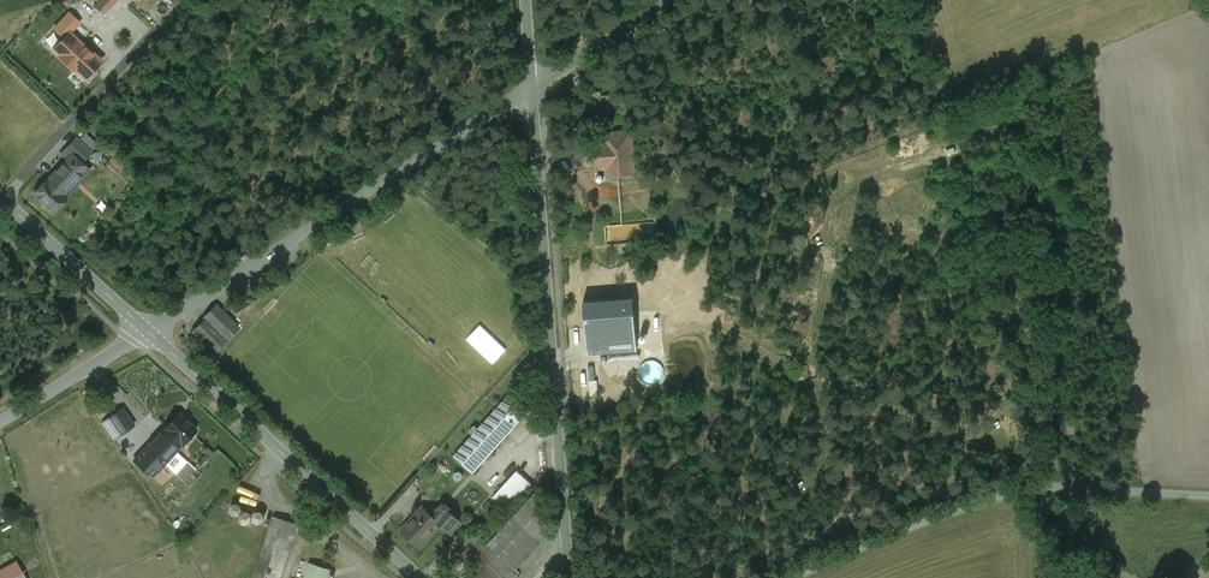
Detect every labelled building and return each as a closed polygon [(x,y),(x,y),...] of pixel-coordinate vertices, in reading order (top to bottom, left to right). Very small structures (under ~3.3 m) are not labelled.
[(117,0),(98,0),(92,6),(103,16),(117,0)] [(69,11),(52,28),(61,37),(69,29),(72,32),(81,22),(69,11)] [(83,45),(69,32),(54,49),(60,55),(59,56),(75,70),(76,69),(85,78),(102,60),(84,44),(83,45)] [(602,91),(592,91),(592,99),(594,99),(595,107),(609,107),(609,95),(602,95),(602,91)] [(608,167),(608,179),(635,177),(632,131),(605,133),(605,140),(598,141),(600,168),(608,167)] [(62,153),(67,159),(72,153),(82,143),(83,141),(77,135),(62,153)] [(82,143),(72,153),(83,163),(92,153),(82,143)] [(75,171),(83,163),(72,153),(67,159),(64,161),(75,171)] [(81,176),(75,171),(64,161),(34,193),(50,208),(81,176)] [(651,222),(631,223),(632,235),(652,234),(651,222)] [(242,325),(219,302),(203,317),(205,318),(192,331),(213,353),(242,325)] [(474,473),(525,416),(505,398),(454,455),(474,473)] [(113,440),(135,425),(123,407),(101,422),(113,440)] [(164,463),(176,450),(196,429),(179,412),(164,429),(169,433),(155,449),(149,444),(135,460),(152,477),(164,463)] [(164,463),(169,466),(184,481),(195,467),(176,450),(164,463)] [(169,466),(164,463),(152,477),(156,481),(169,466)] [(495,493),(492,496),(503,506),(512,496),(517,500),(531,485),(517,472),(495,493)] [(535,493),(488,545),(515,570),(550,532),(545,527),(541,497),(535,493)] [(431,515),(420,505),(399,530),(420,548),(438,528),(449,538),(462,524),(440,505),(431,515)] [(275,515),(254,577),(280,577),(299,524),(275,515)] [(522,576),(515,570),(478,537),(461,556),(480,573),(475,577),(520,577),(522,576)] [(17,560),(0,570),(0,577),(27,577),(17,560)] [(310,563),(305,577),(327,577),(330,570),(310,563)]
